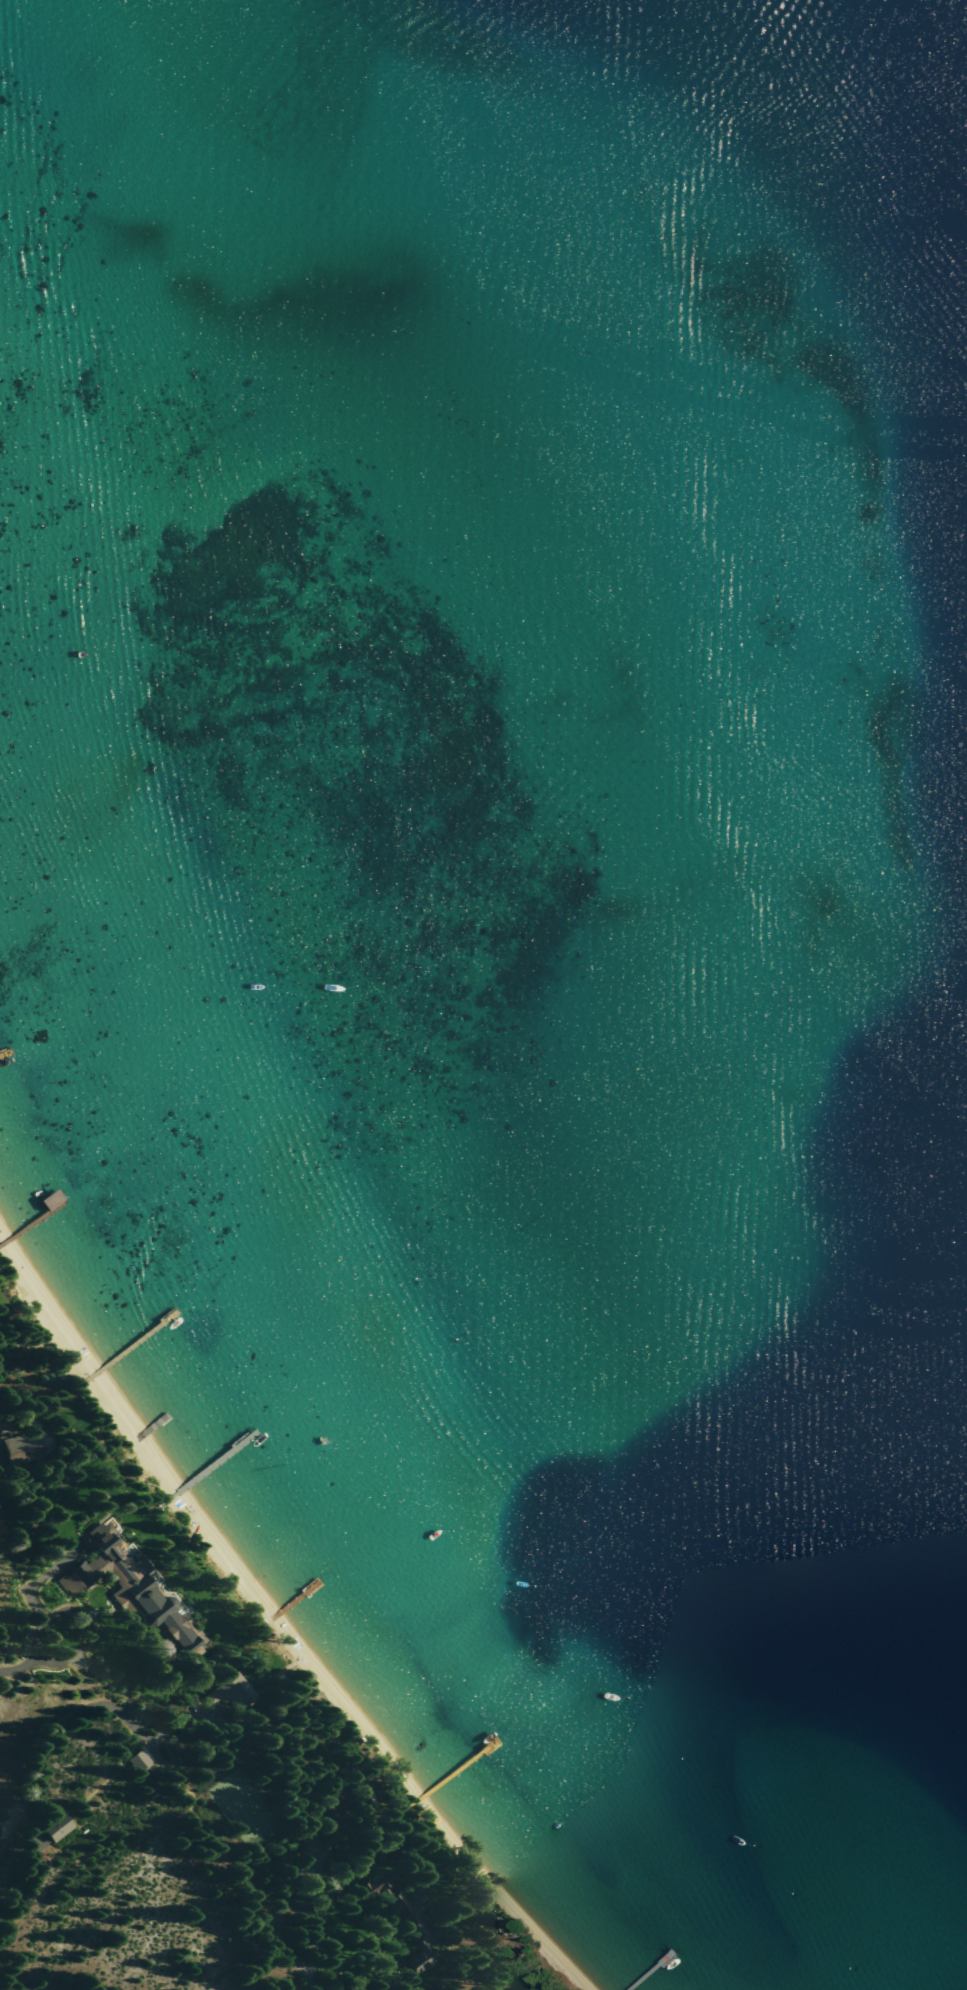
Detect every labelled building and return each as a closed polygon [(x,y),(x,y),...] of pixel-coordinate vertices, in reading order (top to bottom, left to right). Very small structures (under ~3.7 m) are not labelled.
[(1,1439),(7,1465),(43,1457),(37,1431),(1,1439)] [(102,1569),(113,1579),(117,1587),(111,1594),(118,1607),(126,1614),(137,1608),(147,1628),(154,1625),(191,1658),(207,1640),(161,1598),(161,1599),(152,1582),(157,1584),(158,1580),(147,1577),(153,1571),(138,1558),(135,1553),(132,1548),(129,1555),(115,1550),(120,1536),(101,1519),(83,1539),(100,1554),(54,1578),(57,1584),(73,1598),(97,1572),(102,1569)] [(209,1707),(217,1700),(220,1704),(227,1699),(237,1711),(254,1697),(233,1671),(201,1697),(209,1707)] [(125,1759),(136,1775),(150,1764),(138,1749),(125,1759)] [(51,1843),(71,1828),(60,1813),(40,1828),(51,1843)]
